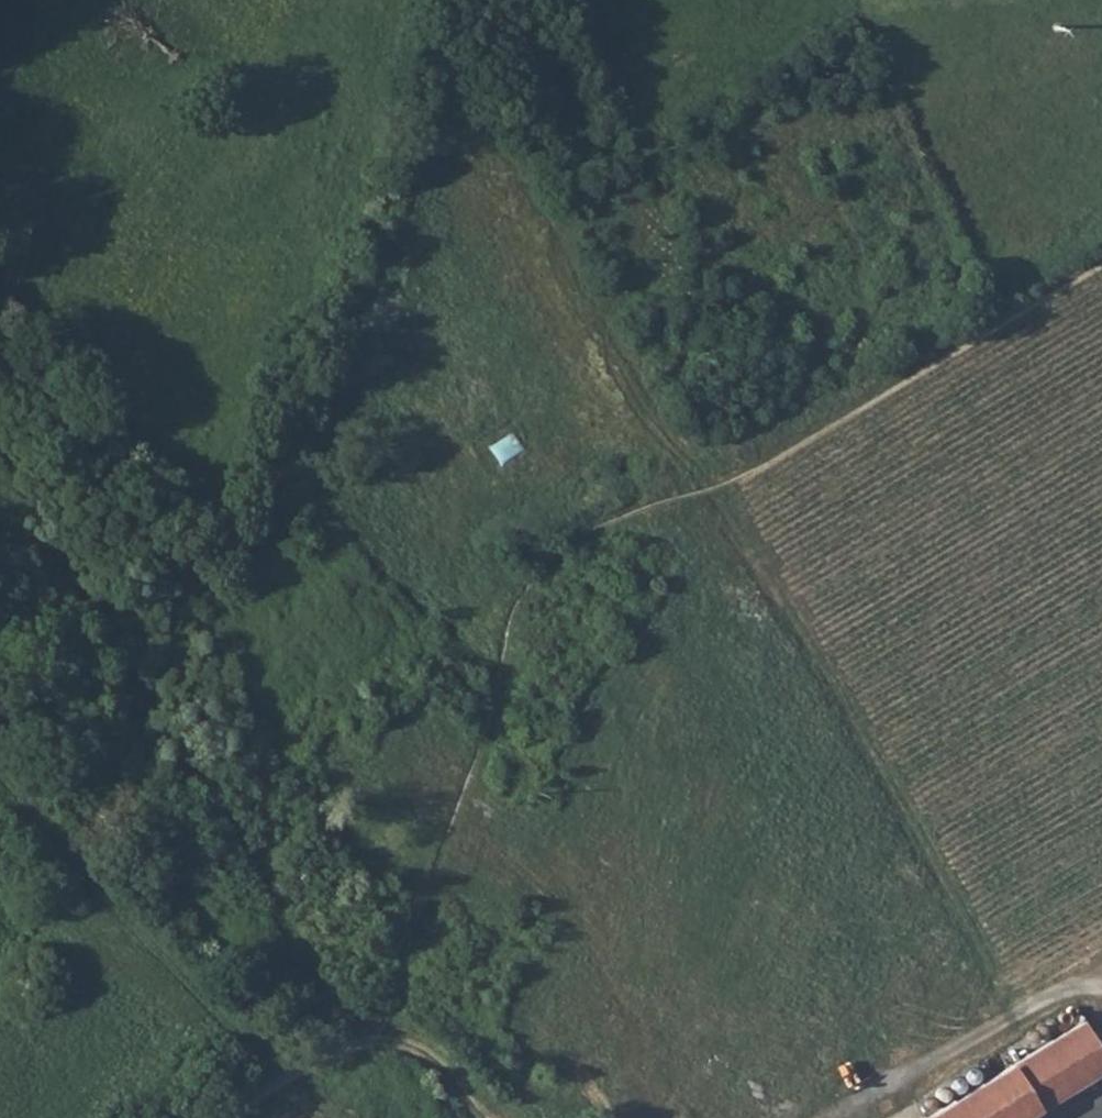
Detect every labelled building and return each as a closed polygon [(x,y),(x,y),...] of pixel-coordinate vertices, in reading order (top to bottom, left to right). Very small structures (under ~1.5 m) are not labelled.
[(1101,1069),(1101,1055),(1082,1022),(927,1117),(1025,1117),(1101,1069)]
